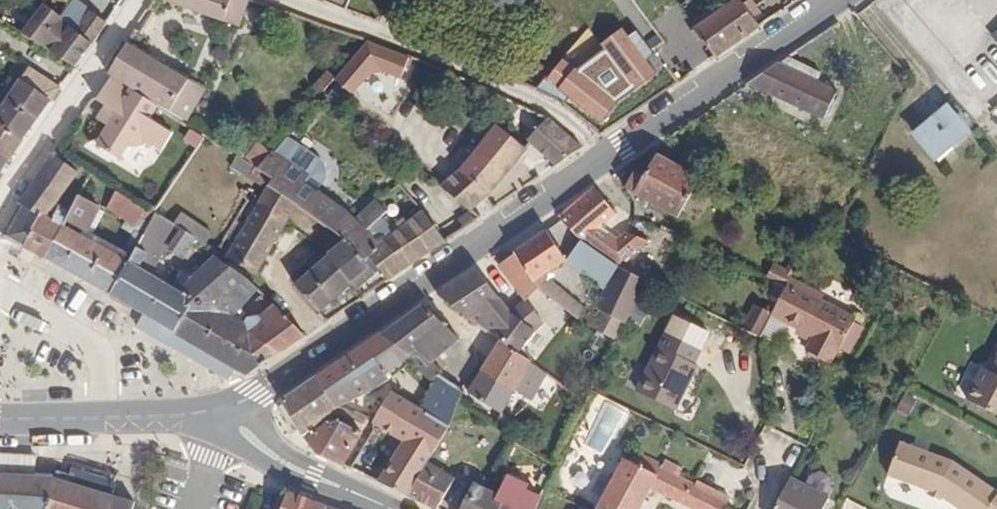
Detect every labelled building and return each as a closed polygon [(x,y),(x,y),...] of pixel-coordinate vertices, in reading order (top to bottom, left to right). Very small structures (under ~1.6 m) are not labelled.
[(71,36),(53,23),(38,11),(23,0),(20,0),(4,25),(30,43),(31,44),(55,60),(71,36)] [(67,2),(64,0),(45,0),(38,11),(53,23),(67,2)] [(229,0),(181,0),(210,11),(221,15),(229,0)] [(747,0),(706,0),(690,11),(711,42),(756,11),(747,0)] [(71,36),(87,15),(67,2),(53,23),(71,36)] [(672,70),(711,42),(690,11),(662,31),(651,39),(672,70)] [(388,66),(397,44),(356,28),(321,68),(339,83),(357,63),(369,58),(388,66)] [(108,38),(90,65),(95,68),(143,98),(164,111),(180,82),(108,38)] [(817,104),(832,77),(776,48),(747,69),(817,104)] [(9,60),(0,72),(0,133),(2,134),(17,115),(41,81),(9,60)] [(158,124),(135,110),(143,98),(95,68),(81,92),(91,98),(83,112),(93,118),(87,129),(80,131),(82,137),(109,152),(118,138),(129,134),(146,144),(158,124)] [(935,152),(969,124),(947,96),(913,124),(935,152)] [(549,157),(575,139),(540,107),(520,132),(549,157)] [(481,185),(518,139),(491,116),(436,180),(466,202),(481,185)] [(306,149),(269,125),(240,157),(239,158),(258,169),(253,179),(289,200),(327,222),(333,225),(344,215),(333,205),(302,184),(310,169),(311,167),(311,164),(311,161),(311,159),(310,156),(309,154),(308,151),(306,149)] [(674,205),(697,163),(667,149),(653,142),(642,165),(628,160),(618,178),(632,184),(674,205)] [(213,159),(232,170),(239,158),(240,157),(221,146),(213,159)] [(23,210),(48,223),(55,208),(40,200),(46,191),(53,195),(60,181),(54,178),(60,164),(35,149),(2,200),(7,202),(0,215),(0,235),(8,239),(23,210)] [(253,179),(258,169),(239,158),(232,170),(235,173),(251,183),(243,198),(278,220),(289,200),(253,179)] [(553,209),(576,230),(616,251),(642,224),(624,214),(614,222),(598,212),(611,198),(590,178),(588,176),(553,209)] [(77,197),(65,189),(55,208),(48,223),(52,225),(57,215),(66,219),(77,197)] [(377,203),(366,192),(344,215),(333,225),(338,228),(370,264),(381,275),(439,234),(414,202),(413,202),(398,214),(395,210),(365,234),(354,225),(377,203)] [(248,273),(278,220),(243,198),(211,252),(248,273)] [(126,202),(121,214),(132,220),(138,210),(126,202)] [(8,239),(32,253),(48,223),(23,210),(8,239)] [(163,326),(180,294),(158,282),(133,268),(155,222),(138,210),(132,220),(113,257),(96,288),(132,308),(163,326)] [(567,249),(566,248),(541,221),(511,248),(497,261),(527,296),(542,284),(550,289),(557,277),(544,269),(567,249)] [(370,264),(338,228),(333,225),(327,222),(306,240),(309,242),(317,249),(344,277),(348,282),(370,264)] [(113,257),(70,234),(52,225),(48,223),(32,253),(96,288),(113,257)] [(164,252),(174,235),(158,224),(148,246),(162,255),(164,252)] [(567,249),(605,269),(616,251),(576,230),(566,248),(567,249)] [(176,260),(192,248),(174,235),(164,252),(176,260)] [(344,277),(317,249),(309,242),(296,254),(301,259),(283,275),(310,305),(344,277)] [(610,326),(642,265),(616,251),(605,269),(592,293),(599,297),(596,303),(589,300),(583,309),(610,326)] [(771,271),(786,279),(796,261),(780,252),(771,271)] [(179,274),(168,270),(158,282),(180,294),(163,326),(226,361),(238,368),(296,331),(257,299),(244,308),(232,311),(220,301),(240,285),(225,271),(203,256),(179,274)] [(827,286),(829,281),(796,262),(776,298),(788,304),(818,320),(810,335),(835,347),(843,334),(846,336),(849,330),(860,310),(863,305),(827,286)] [(527,296),(510,306),(471,265),(432,291),(472,323),(493,338),(517,352),(532,330),(543,324),(527,296)] [(564,298),(571,286),(557,277),(550,289),(564,298)] [(578,307),(584,295),(571,286),(564,298),(571,303),(578,307)] [(755,327),(774,297),(756,287),(737,318),(755,327)] [(777,326),(788,304),(776,298),(764,319),(777,326)] [(379,364),(382,362),(391,355),(399,350),(422,360),(433,352),(443,345),(431,326),(414,303),(361,338),(379,364)] [(132,308),(124,323),(155,340),(163,326),(132,308)] [(863,338),(873,318),(860,310),(849,330),(863,338)] [(698,350),(704,338),(673,322),(643,379),(679,397),(688,380),(683,377),(698,350)] [(219,375),(226,361),(163,326),(155,340),(219,375)] [(379,364),(361,338),(301,378),(318,405),(379,364)] [(512,387),(529,358),(517,352),(493,338),(477,367),(512,387)] [(436,369),(440,361),(433,352),(422,360),(399,350),(391,355),(448,385),(452,377),(436,369)] [(688,380),(702,353),(698,350),(683,377),(688,380)] [(382,362),(412,377),(403,398),(435,412),(446,389),(448,385),(391,355),(382,362)] [(537,362),(531,359),(529,358),(512,387),(521,392),(537,362)] [(992,362),(975,396),(996,407),(996,364),(992,362)] [(466,388),(500,408),(512,387),(477,367),(466,388)] [(562,392),(569,379),(552,370),(545,384),(562,392)] [(295,420),(311,409),(318,405),(301,378),(266,400),(290,436),(300,446),(316,454),(332,462),(344,425),(309,417),(300,423),(295,420)] [(392,429),(371,478),(400,490),(415,458),(435,412),(403,398),(369,383),(356,412),(359,414),(392,429)] [(343,417),(346,411),(311,409),(314,415),(343,417)] [(956,459),(905,440),(892,474),(935,489),(947,497),(964,508),(996,508),(996,486),(956,459)] [(595,502),(592,507),(596,508),(633,508),(649,479),(712,508),(719,508),(729,493),(627,443),(595,502)] [(5,455),(6,478),(43,476),(42,462),(42,455),(5,455)] [(431,503),(444,472),(415,458),(400,490),(431,503)] [(832,464),(823,459),(814,462),(808,472),(796,465),(772,508),(774,508),(821,508),(832,489),(832,484),(836,474),(832,464)] [(499,463),(490,483),(499,488),(488,508),(528,508),(539,484),(517,474),(517,471),(499,463)] [(91,464),(83,486),(129,501),(135,480),(91,464)] [(499,488),(490,483),(469,473),(452,508),(488,508),(499,488)] [(131,502),(129,501),(83,486),(49,475),(43,476),(6,478),(0,478),(0,508),(128,508),(131,502)] [(319,500),(278,487),(273,508),(317,508),(319,500)] [(932,495),(944,501),(947,497),(935,489),(932,495)] [(319,500),(317,508),(348,508),(319,500)]
